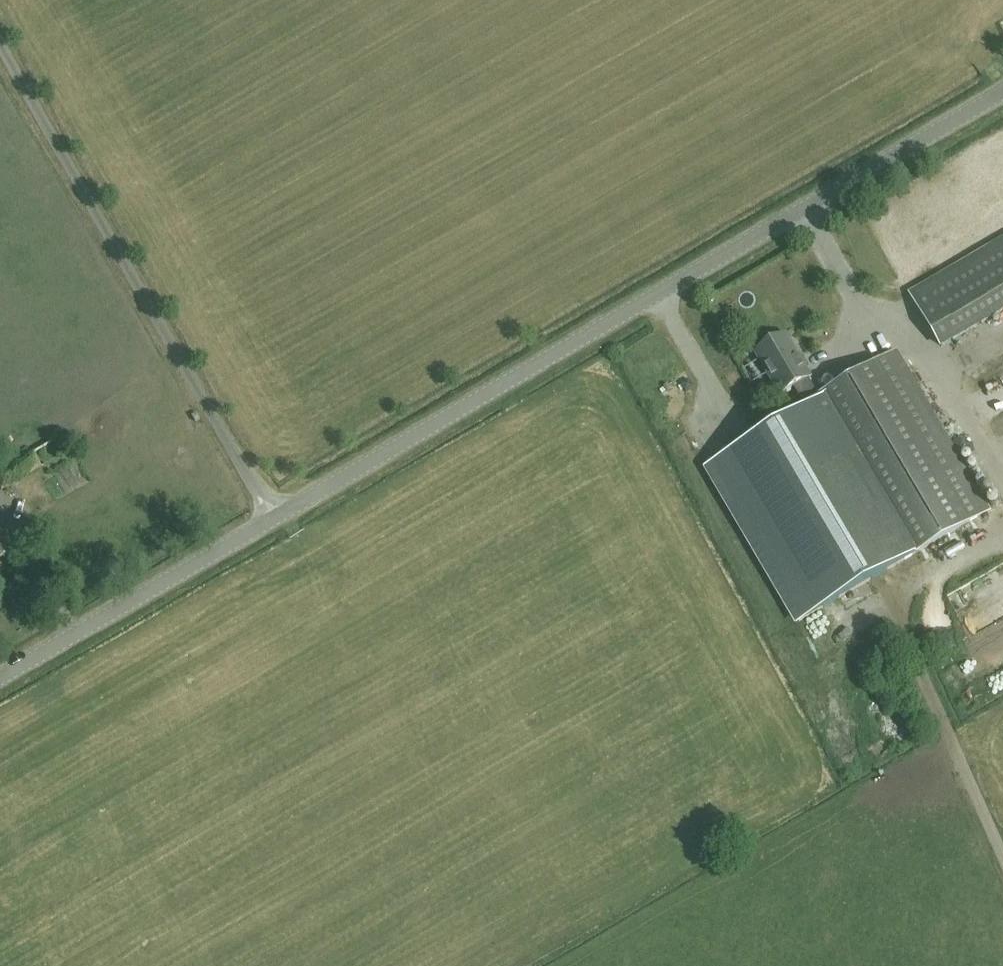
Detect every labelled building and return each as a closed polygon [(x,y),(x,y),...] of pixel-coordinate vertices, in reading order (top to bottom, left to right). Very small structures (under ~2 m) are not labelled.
[(910,293),(941,345),(1002,308),(1002,237),(910,293)] [(799,621),(987,510),(894,353),(819,397),(808,377),(810,376),(805,368),(807,366),(802,357),(800,359),(785,334),(755,351),(780,394),(793,386),(805,406),(803,407),(804,409),(707,466),(799,621)] [(1002,413),(1002,384),(989,391),(1001,414),(1002,413)] [(0,533),(0,557),(10,551),(0,533)] [(963,602),(1002,587),(1002,576),(1000,569),(956,586),(963,602)]
